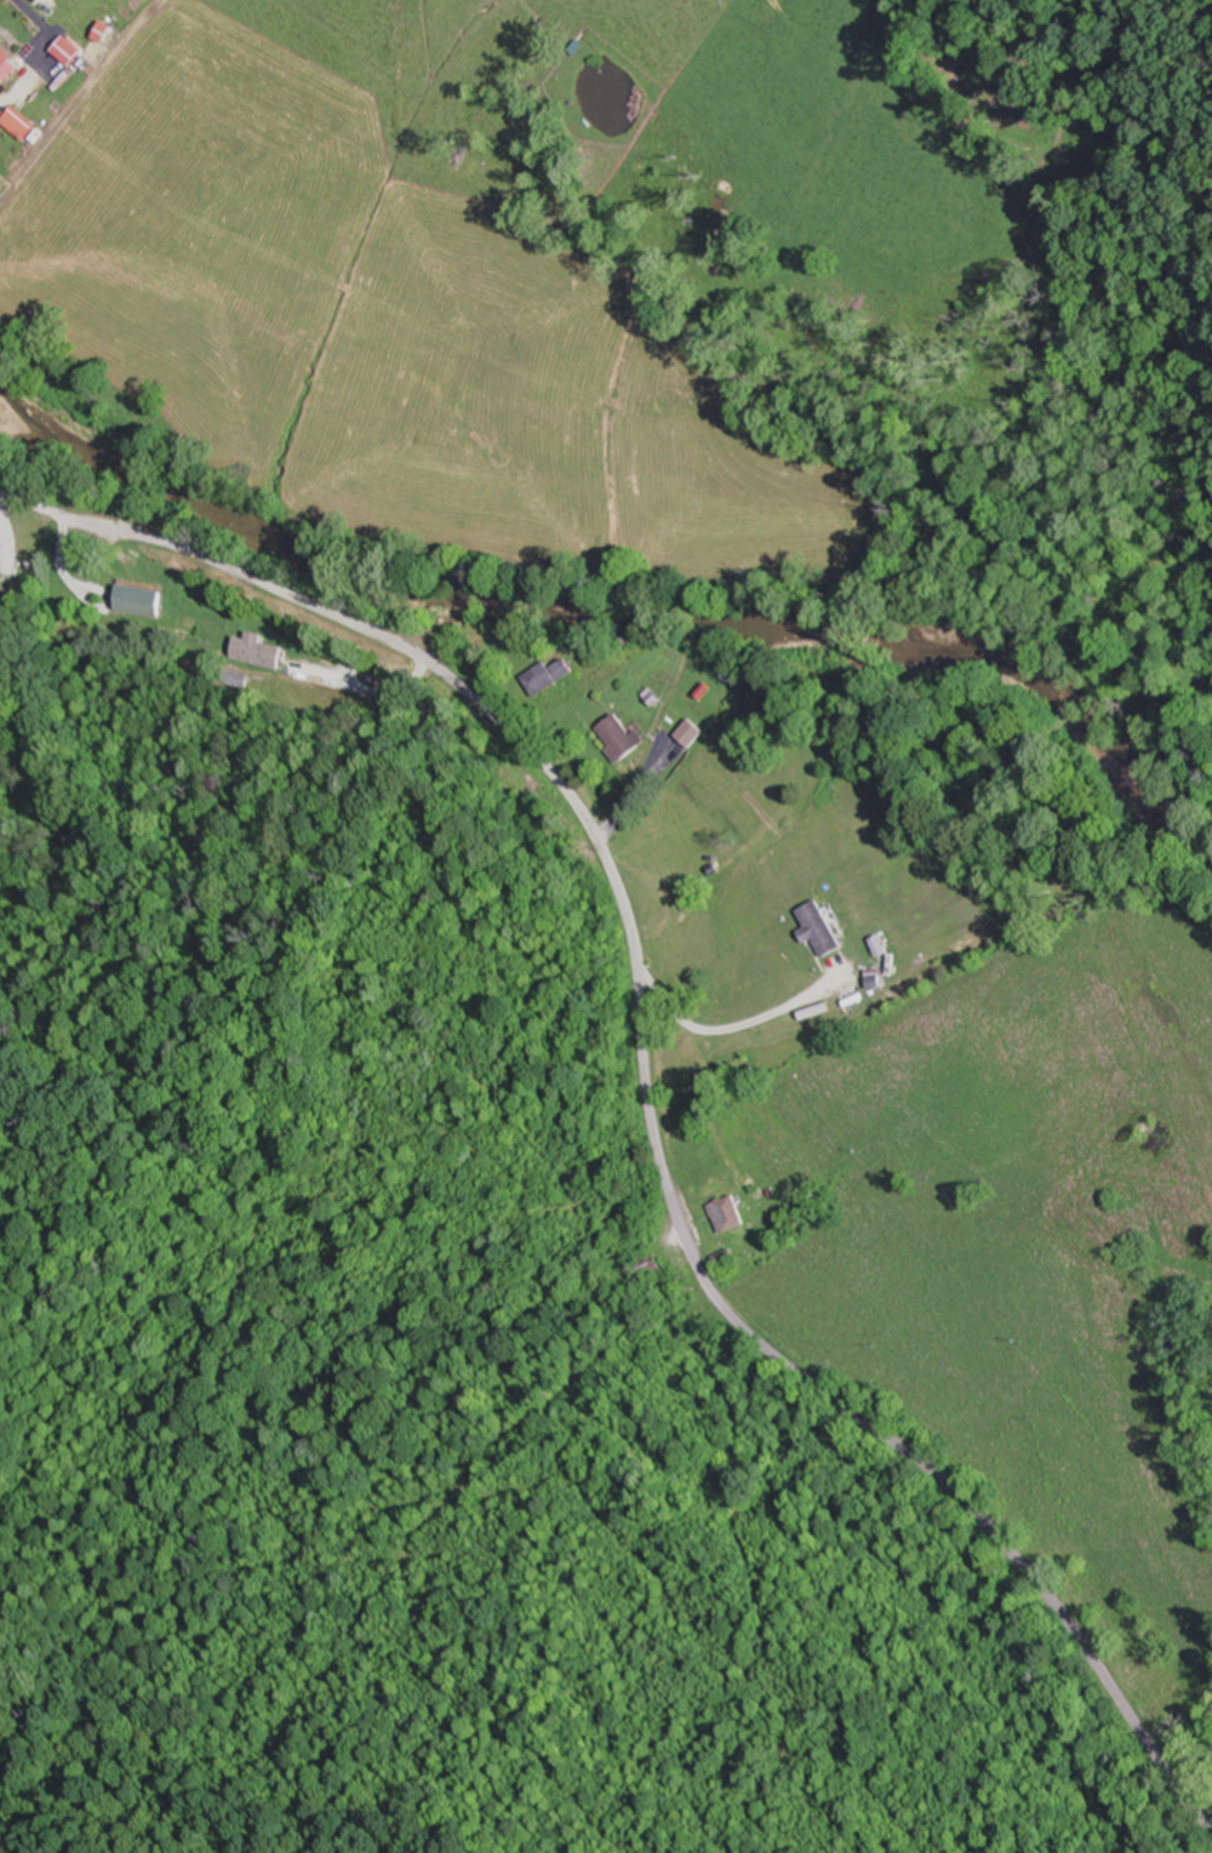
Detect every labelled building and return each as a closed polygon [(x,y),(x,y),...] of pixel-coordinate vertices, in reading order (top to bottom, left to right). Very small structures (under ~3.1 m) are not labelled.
[(74,66),(85,49),(65,37),(54,53),(74,66)] [(23,66),(0,44),(0,84),(3,86),(23,66)] [(164,587),(121,580),(117,611),(160,617),(164,587)] [(263,643),(265,634),(249,631),(248,639),(235,637),(230,659),(278,670),(283,647),(263,643)] [(523,678),(536,699),(578,674),(569,660),(554,669),(550,662),(523,678)] [(647,741),(638,729),(633,733),(618,713),(597,728),(611,746),(605,751),(615,764),(647,741)] [(691,749),(706,733),(692,719),(676,736),(691,749)] [(814,938),(825,957),(845,945),(818,899),(799,911),(808,927),(800,932),(806,943),(814,938)] [(880,957),(890,953),(884,937),(875,940),(880,957)] [(702,1090),(720,1084),(715,1068),(697,1074),(702,1090)] [(712,1204),(721,1233),(748,1225),(739,1195),(712,1204)] [(720,1267),(738,1258),(733,1248),(715,1257),(720,1267)] [(631,1261),(639,1282),(666,1271),(657,1250),(631,1261)]
